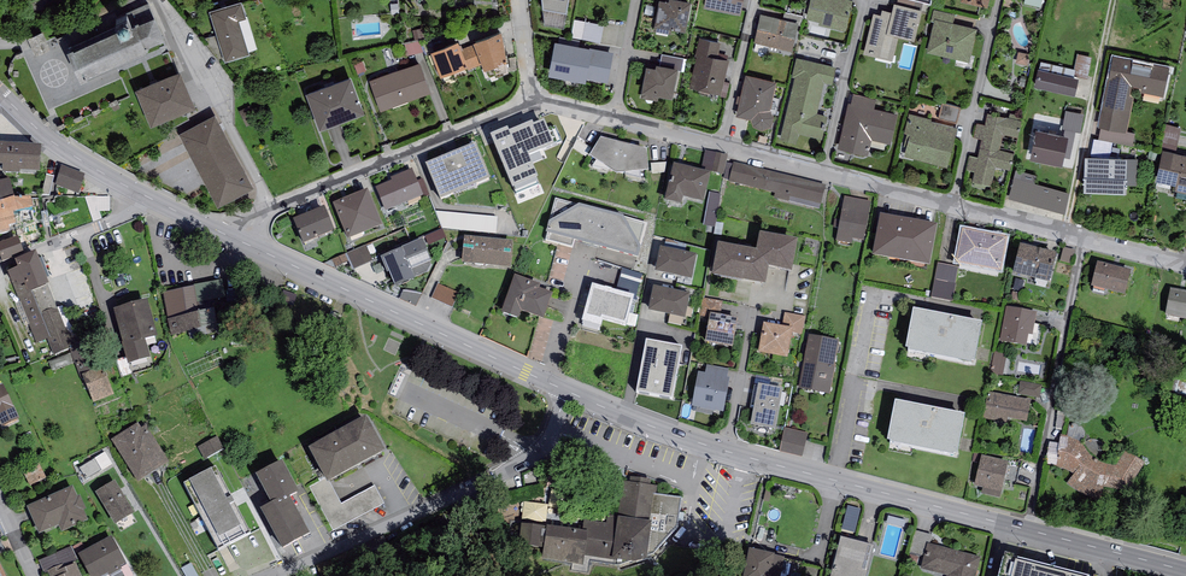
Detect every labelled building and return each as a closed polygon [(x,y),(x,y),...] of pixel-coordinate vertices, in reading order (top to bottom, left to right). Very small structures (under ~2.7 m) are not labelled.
[(542,4),(567,8),(568,0),(542,0),(542,4)] [(654,23),(655,23),(654,30),(670,33),(672,26),(685,29),(690,2),(690,0),(658,0),(654,23)] [(704,2),(740,9),(741,0),(704,0),(704,2)] [(806,16),(819,20),(818,23),(845,29),(852,0),(810,0),(806,16)] [(922,7),(894,0),(892,9),(882,7),(881,12),(873,10),(863,52),(892,59),(898,35),(914,39),(922,7)] [(140,24),(158,16),(152,5),(135,12),(140,24)] [(215,12),(228,61),(249,56),(240,22),(246,20),(241,5),(215,12)] [(931,19),(934,19),(935,16),(953,21),(955,13),(934,8),(931,19)] [(118,16),(124,30),(138,23),(132,10),(118,16)] [(760,12),(753,41),(792,49),(798,21),(760,12)] [(953,21),(935,16),(934,19),(927,51),(969,60),(977,26),(953,21)] [(604,23),(575,18),(571,36),(600,41),(604,23)] [(86,75),(89,82),(118,68),(151,53),(149,49),(167,41),(157,19),(140,27),(138,23),(124,30),(91,45),(76,52),(77,56),(86,75)] [(32,47),(35,52),(50,46),(47,40),(42,28),(27,35),(32,47)] [(499,36),(477,46),(489,71),(510,61),(499,36)] [(720,41),(699,36),(695,54),(697,54),(689,86),(721,94),(724,80),(730,56),(717,54),(720,41)] [(555,38),(548,72),(586,80),(586,77),(607,81),(613,51),(592,46),(592,45),(555,38)] [(458,45),(436,55),(445,76),(465,67),(468,66),(458,45)] [(662,52),(660,62),(678,65),(677,68),(684,70),(686,57),(662,52)] [(1092,55),(1077,52),(1073,74),(1079,75),(1087,77),(1092,55)] [(1169,65),(1113,54),(1099,125),(1101,125),(1126,131),(1127,129),(1134,96),(1129,94),(1131,83),(1141,85),(1140,90),(1163,95),(1169,65)] [(836,65),(796,56),(791,74),(794,75),(780,138),(796,142),(798,132),(822,138),(828,114),(817,112),(824,81),(831,83),(836,65)] [(660,62),(656,61),(655,65),(646,63),(641,90),(643,90),(641,96),(658,99),(659,93),(672,95),(677,68),(678,65),(660,62)] [(376,82),(386,109),(430,93),(420,66),(376,82)] [(1038,66),(1034,84),(1075,93),(1079,75),(1073,74),(1038,66)] [(777,79),(745,72),(735,114),(751,116),(753,125),(762,128),(771,123),(774,114),(770,108),(777,79)] [(182,76),(140,95),(154,126),(195,108),(182,76)] [(730,81),(724,80),(721,94),(726,95),(730,81)] [(353,81),(310,97),(322,129),(365,114),(353,81)] [(876,98),(853,92),(851,101),(848,100),(836,146),(868,154),(871,138),(891,143),(899,112),(874,106),(876,98)] [(960,106),(942,101),(938,116),(956,121),(960,106)] [(1084,112),(1065,109),(1062,127),(1065,128),(1076,130),(1080,131),(1084,112)] [(932,117),(909,111),(905,130),(910,131),(904,155),(947,165),(957,125),(931,120),(932,117)] [(1021,119),(987,111),(984,124),(976,122),(973,136),(981,137),(980,145),(998,149),(999,148),(1002,133),(1018,136),(1021,119)] [(508,125),(490,133),(512,186),(538,175),(529,154),(554,143),(544,118),(533,122),(532,120),(509,129),(508,125)] [(219,119),(184,136),(222,208),(256,190),(219,119)] [(1170,124),(1166,142),(1181,145),(1184,127),(1170,124)] [(1035,125),(1029,155),(1063,162),(1064,156),(1069,131),(1065,131),(1035,125)] [(1135,131),(1127,129),(1126,131),(1101,125),(1098,137),(1112,140),(1132,144),(1135,131)] [(1065,128),(1065,131),(1069,131),(1064,156),(1070,157),(1076,130),(1065,128)] [(646,148),(601,136),(590,154),(616,171),(648,169),(646,148)] [(1098,137),(1093,136),(1090,153),(1110,154),(1112,140),(1098,137)] [(0,141),(0,163),(3,163),(1,171),(20,173),(20,169),(40,169),(41,143),(0,141)] [(476,142),(425,163),(440,198),(490,176),(476,142)] [(998,149),(980,145),(977,155),(970,154),(966,168),(974,170),(972,180),(990,184),(995,165),(1010,168),(1014,152),(999,148),(998,149)] [(1162,147),(1156,178),(1158,179),(1175,182),(1174,188),(1185,191),(1185,152),(1162,147)] [(706,150),(701,169),(710,171),(724,174),(728,155),(706,150)] [(1085,153),(1084,186),(1125,187),(1126,183),(1127,156),(1127,155),(1110,154),(1090,153),(1085,153)] [(1138,157),(1127,156),(1126,183),(1137,183),(1138,157)] [(701,169),(673,162),(664,199),(681,203),(683,196),(703,200),(710,171),(701,169)] [(826,185),(733,162),(728,181),(775,193),(820,203),(821,204),(826,185)] [(61,165),(54,185),(78,193),(85,173),(61,165)] [(412,168),(390,176),(392,179),(375,186),(385,210),(423,195),(412,168)] [(1036,174),(1015,168),(1008,197),(1064,212),(1070,190),(1034,181),(1036,174)] [(14,196),(9,177),(0,179),(0,200),(14,196)] [(368,188),(333,203),(348,238),(382,223),(368,188)] [(721,225),(724,193),(711,192),(708,224),(721,225)] [(820,203),(775,193),(774,198),(818,208),(820,203)] [(31,195),(14,196),(20,222),(36,219),(31,195)] [(10,230),(8,224),(20,222),(14,196),(0,200),(0,233),(10,230)] [(871,202),(844,196),(836,242),(851,244),(852,238),(864,240),(871,202)] [(100,210),(113,210),(113,197),(100,197),(100,210)] [(549,220),(546,231),(638,256),(641,245),(623,213),(580,203),(549,220)] [(293,218),(303,244),(334,230),(324,206),(293,218)] [(436,211),(444,228),(495,234),(497,217),(436,211)] [(937,223),(880,212),(872,253),(930,264),(937,223)] [(442,228),(421,237),(425,245),(445,236),(442,228)] [(1007,236),(962,228),(954,262),(1000,270),(1007,236)] [(757,248),(718,241),(712,273),(765,283),(769,265),(792,269),(797,237),(760,230),(757,248)] [(2,260),(17,254),(16,251),(23,248),(18,235),(0,242),(0,253),(2,260)] [(465,235),(462,262),(510,267),(513,240),(465,235)] [(421,237),(381,255),(395,286),(426,272),(422,264),(431,260),(425,245),(421,237)] [(1057,251),(1020,243),(1013,272),(1051,280),(1057,251)] [(345,254),(352,269),(372,260),(365,245),(345,254)] [(697,253),(660,245),(655,270),(692,277),(697,253)] [(36,250),(15,258),(18,266),(7,270),(15,289),(20,302),(15,302),(25,325),(29,323),(37,343),(47,338),(54,354),(70,348),(69,346),(80,340),(75,335),(73,335),(66,328),(47,283),(49,282),(36,250)] [(1097,261),(1091,285),(1125,293),(1131,270),(1097,261)] [(957,267),(937,264),(932,291),(952,294),(957,267)] [(640,273),(622,267),(617,288),(612,287),(611,290),(634,297),(633,300),(636,300),(640,273)] [(540,283),(515,274),(501,311),(519,317),(522,310),(543,317),(552,293),(538,288),(540,283)] [(193,284),(194,286),(197,301),(213,298),(225,296),(222,279),(193,284)] [(437,284),(431,298),(452,308),(459,293),(437,284)] [(611,290),(592,284),(582,319),(602,324),(603,319),(626,326),(633,300),(634,297),(611,290)] [(690,292),(653,285),(648,309),(685,316),(690,292)] [(194,286),(163,292),(171,334),(218,325),(213,298),(197,301),(194,286)] [(1171,287),(1165,313),(1185,317),(1185,290),(1171,287)] [(405,291),(403,300),(422,304),(424,295),(405,291)] [(721,313),(723,301),(703,297),(699,317),(709,319),(710,311),(721,313)] [(148,298),(112,307),(127,363),(150,357),(145,338),(157,334),(148,298)] [(982,317),(985,309),(972,305),(970,314),(982,317)] [(1037,312),(1006,306),(1000,341),(1026,346),(1028,333),(1032,334),(1037,312)] [(913,307),(905,348),(974,361),(982,320),(913,307)] [(709,319),(705,341),(732,346),(737,316),(721,313),(710,311),(709,319)] [(785,312),(783,325),(793,327),(792,332),(801,334),(804,316),(785,312)] [(764,322),(758,351),(787,356),(792,332),(793,327),(783,325),(764,322)] [(685,342),(644,334),(633,393),(674,401),(685,342)] [(830,394),(840,339),(808,334),(798,388),(830,394)] [(1006,353),(994,351),(990,373),(1003,375),(1006,353)] [(705,372),(698,371),(692,405),(700,406),(700,407),(723,411),(729,377),(727,376),(728,369),(707,365),(705,372)] [(102,366),(83,374),(94,402),(113,394),(102,366)] [(1042,385),(1020,381),(1018,394),(1040,398),(1042,385)] [(0,385),(0,420),(3,426),(20,418),(3,383),(0,385)] [(753,409),(751,424),(775,428),(783,387),(758,383),(758,385),(753,409)] [(1031,399),(988,391),(983,418),(1006,422),(1007,417),(1026,421),(1031,399)] [(964,412),(896,399),(888,440),(957,453),(964,412)] [(308,446),(327,481),(385,449),(366,415),(308,446)] [(138,422),(111,439),(137,481),(169,461),(146,425),(142,428),(138,422)] [(785,428),(779,452),(802,458),(808,433),(785,428)] [(1066,435),(1061,434),(1058,443),(1050,442),(1045,465),(1060,467),(1062,468),(1065,468),(1069,470),(1074,474),(1066,484),(1072,488),(1079,493),(1090,498),(1100,502),(1103,486),(1128,491),(1145,461),(1125,450),(1115,465),(1113,464),(1109,464),(1103,463),(1098,461),(1094,459),(1090,455),(1085,448),(1081,442),(1077,440),(1071,437),(1066,435)] [(198,446),(204,458),(223,448),(217,437),(198,446)] [(980,462),(982,454),(982,453),(974,451),(972,461),(980,462)] [(89,478),(115,464),(109,452),(83,466),(89,478)] [(1009,461),(982,454),(980,462),(974,485),(983,487),(1001,492),(1009,461)] [(282,458),(256,472),(271,501),(277,498),(279,501),(290,495),(299,490),(282,458)] [(30,486),(46,478),(37,461),(21,470),(30,486)] [(216,465),(184,482),(218,549),(250,532),(216,465)] [(651,479),(630,476),(630,482),(622,481),(618,516),(607,515),(607,523),(584,519),(582,530),(546,525),(546,526),(521,522),(518,544),(544,547),(542,558),(573,563),(571,569),(587,571),(588,561),(619,565),(620,570),(651,559),(652,554),(653,553),(677,526),(681,497),(655,494),(657,485),(650,484),(651,479)] [(95,491),(114,523),(133,512),(114,480),(95,491)] [(73,485),(27,505),(39,533),(59,524),(62,531),(88,519),(84,510),(86,509),(80,494),(78,495),(73,485)] [(328,513),(337,530),(388,504),(380,487),(328,513)] [(1000,498),(1001,492),(983,487),(981,493),(1000,498)] [(310,532),(290,495),(279,501),(277,498),(271,501),(261,507),(282,547),(310,532)] [(78,553),(90,575),(101,575),(108,572),(109,575),(122,568),(121,565),(126,562),(112,535),(78,553)] [(841,536),(830,575),(867,575),(875,545),(841,536)] [(927,543),(921,568),(947,575),(975,575),(980,557),(927,543)] [(750,548),(743,575),(780,575),(785,556),(750,548)] [(1005,551),(998,575),(1093,575),(1016,556),(1016,554),(1005,551)] [(48,570),(51,575),(82,575),(74,559),(48,570)]
